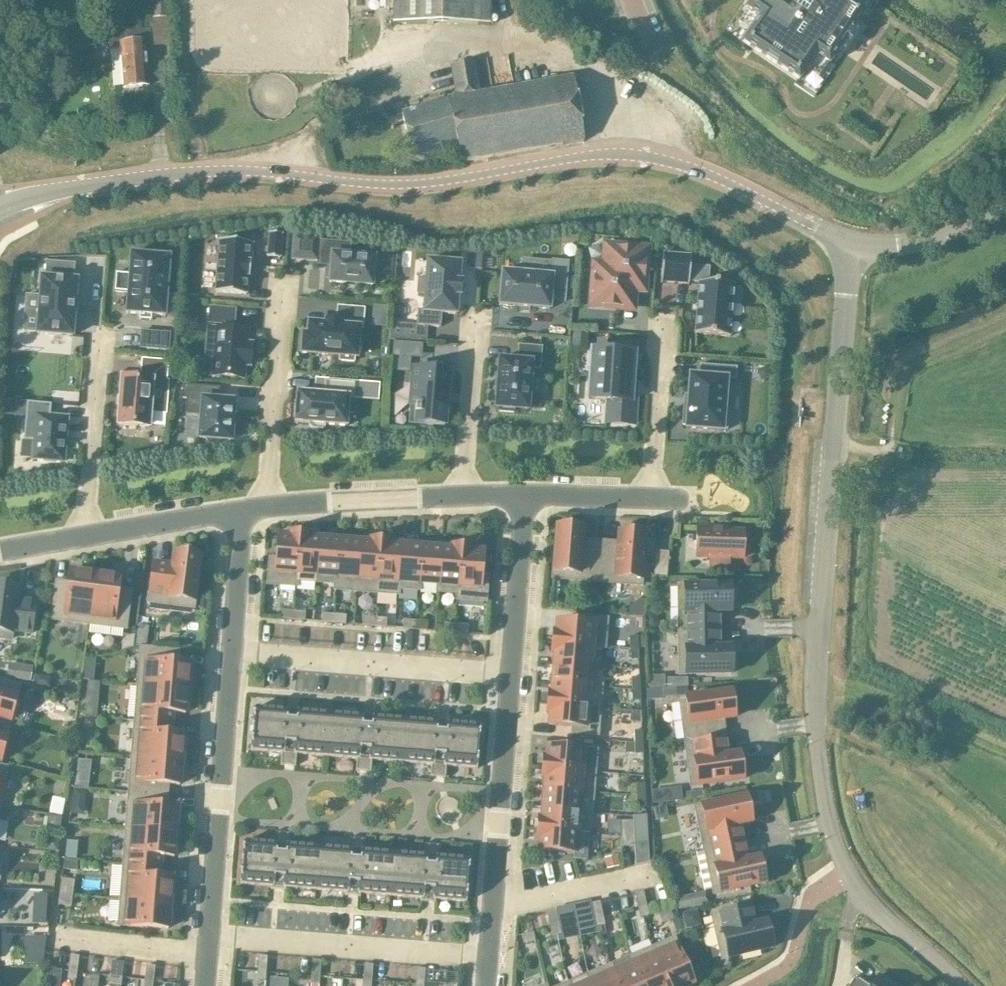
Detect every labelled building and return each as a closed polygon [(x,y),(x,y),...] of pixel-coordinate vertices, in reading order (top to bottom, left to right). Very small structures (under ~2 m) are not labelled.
[(153,20),(169,18),(168,0),(152,0),(153,20)] [(391,25),(488,26),(489,0),(392,0),(391,25)] [(863,14),(872,0),(752,0),(746,10),(729,34),(742,43),(798,81),(811,90),(828,65),(863,14)] [(150,32),(108,35),(109,47),(119,47),(123,91),(150,89),(146,45),(151,44),(150,32)] [(474,62),(450,66),(456,98),(445,99),(445,103),(402,115),(410,159),(457,145),(460,158),(460,162),(561,145),(561,146),(563,145),(582,141),(582,142),(584,142),(572,77),(479,93),(474,62)] [(269,235),(267,259),(279,260),(281,236),(269,235)] [(291,260),(317,262),(318,237),(293,235),(291,260)] [(215,293),(245,295),(247,277),(249,277),(250,262),(248,262),(249,243),(219,241),(215,293)] [(593,304),(630,307),(632,288),(641,289),(644,251),(635,250),(635,246),(618,244),(618,249),(607,248),(605,267),(596,266),(593,304)] [(115,274),(114,292),(127,293),(125,314),(164,317),(169,257),(130,254),(129,275),(115,274)] [(329,283),(372,286),(374,258),(331,254),(329,283)] [(660,283),(661,283),(661,282),(687,284),(687,285),(688,285),(688,282),(698,283),(698,284),(699,284),(695,333),(694,333),(694,335),(729,337),(729,336),(728,336),(731,304),(737,304),(740,301),(741,293),(738,289),(732,289),(732,287),(733,287),(733,286),(707,283),(708,269),(689,267),(690,257),(689,256),(689,257),(663,255),(663,254),(662,254),(660,283)] [(465,255),(465,266),(477,267),(477,256),(465,255)] [(416,326),(440,327),(441,314),(456,315),(457,295),(459,296),(460,283),(458,283),(460,264),(427,261),(425,280),(418,279),(417,293),(424,294),(423,311),(417,310),(416,326)] [(41,279),(37,334),(71,337),(76,281),(72,281),(73,265),(46,263),(45,279),(41,279)] [(550,289),(564,290),(566,264),(552,263),(551,277),(501,273),(499,305),(549,310),(550,289)] [(301,353),(339,357),(338,361),(353,362),(354,358),(356,358),(358,329),(362,330),(363,310),(337,307),(336,321),(325,320),(325,325),(308,324),(307,336),(302,335),(301,353)] [(205,328),(202,375),(212,376),(243,379),(244,366),(249,366),(251,344),(246,344),(247,331),(232,330),(232,325),(233,325),(234,310),(209,308),(208,323),(220,324),(219,329),(216,329),(205,328)] [(141,332),(139,348),(167,350),(169,334),(141,332)] [(572,347),(586,348),(587,337),(573,336),(572,347)] [(498,412),(513,413),(513,409),(527,410),(530,369),(540,370),(541,347),(517,345),(516,361),(499,360),(495,408),(498,408),(498,412)] [(395,361),(409,362),(409,349),(396,348),(395,361)] [(587,400),(606,401),(605,423),(634,425),(636,401),(631,401),(634,354),(591,351),(587,400)] [(119,396),(119,398),(120,398),(119,405),(118,405),(118,407),(119,407),(118,425),(148,428),(149,413),(154,413),(155,397),(150,397),(151,382),(165,383),(167,362),(142,360),(140,379),(121,378),(120,396),(119,396)] [(683,410),(682,425),(686,426),(686,428),(721,431),(721,430),(726,431),(728,410),(723,410),(725,380),(735,380),(736,368),(699,365),(698,377),(690,376),(687,410),(683,410)] [(416,414),(415,423),(443,426),(446,401),(442,401),(444,378),(444,371),(437,370),(413,368),(411,406),(415,406),(415,414),(416,414)] [(356,383),(324,381),(323,394),(296,392),(293,423),(308,424),(308,427),(311,430),(322,430),(324,428),(324,426),(346,428),(349,398),(354,399),(356,383)] [(202,399),(199,439),(230,442),(234,402),(218,400),(219,388),(183,386),(182,398),(202,399)] [(64,463),(68,417),(49,415),(50,404),(4,400),(2,415),(25,417),(24,440),(32,441),(31,460),(64,463)] [(557,527),(552,578),(596,582),(599,543),(581,541),(582,529),(557,527)] [(742,537),(742,533),(715,532),(715,529),(697,528),(696,557),(709,558),(709,567),(727,568),(728,558),(741,559),(742,555),(745,555),(746,537),(742,537)] [(599,543),(596,582),(640,585),(644,534),(619,532),(618,544),(599,543)] [(296,574),(299,535),(288,534),(288,537),(277,536),(276,560),(270,560),(268,584),(296,586),(296,580),(297,574),(296,574)] [(309,536),(299,535),(296,574),(297,574),(296,580),(315,582),(315,576),(316,576),(319,539),(309,538),(309,536)] [(315,576),(315,582),(335,584),(335,590),(339,541),(319,539),(316,576),(315,576)] [(376,593),(380,541),(370,540),(369,543),(360,542),(356,591),(376,593)] [(360,542),(339,541),(335,590),(356,591),(360,542)] [(391,542),(380,541),(376,593),(396,594),(400,546),(391,545),(391,542)] [(421,547),(400,546),(396,594),(397,595),(398,589),(417,590),(421,547)] [(441,549),(421,547),(417,590),(418,590),(419,584),(437,586),(437,592),(438,592),(441,549)] [(451,550),(441,549),(438,592),(457,593),(457,599),(461,548),(451,547),(451,550)] [(472,549),(461,548),(457,599),(485,602),(487,577),(481,576),(482,552),(472,551),(472,549)] [(666,579),(668,552),(655,551),(653,578),(666,579)] [(172,566),(153,563),(148,602),(193,608),(199,557),(174,553),(172,566)] [(88,624),(95,572),(81,570),(80,573),(70,572),(68,584),(56,583),(52,619),(88,624)] [(117,591),(119,579),(109,577),(109,574),(95,572),(88,624),(125,629),(129,592),(117,591)] [(679,631),(718,630),(717,612),(730,612),(729,586),(678,587),(679,631)] [(10,640),(11,634),(11,632),(30,634),(34,604),(15,601),(17,589),(0,587),(0,639),(10,640)] [(628,610),(628,616),(643,617),(644,602),(638,601),(628,610)] [(281,611),(280,619),(292,620),(293,612),(281,611)] [(305,613),(293,612),(292,620),(304,621),(305,613)] [(321,623),(333,624),(333,615),(322,614),(321,623)] [(345,616),(333,615),(333,624),(345,624),(345,616)] [(374,618),(362,617),(362,626),(373,627),(374,618)] [(386,619),(374,618),(373,627),(385,628),(386,619)] [(556,633),(553,632),(552,642),(604,646),(606,620),(581,618),(581,624),(556,622),(556,633)] [(414,630),(415,622),(403,621),(402,629),(414,630)] [(414,630),(426,631),(427,623),(415,622),(414,630)] [(455,633),(455,625),(444,624),(443,632),(455,633)] [(455,633),(466,634),(467,626),(455,625),(455,633)] [(730,648),(718,648),(718,630),(679,631),(679,675),(731,674),(730,648)] [(629,650),(638,649),(637,637),(629,637),(629,650)] [(604,648),(604,646),(552,642),(551,653),(554,654),(553,663),(590,666),(592,647),(604,648)] [(176,663),(177,651),(140,649),(138,685),(190,689),(191,675),(188,675),(189,664),(176,663)] [(638,660),(638,649),(629,650),(630,661),(638,660)] [(84,661),(84,672),(93,673),(94,662),(84,661)] [(596,666),(590,666),(553,663),(551,683),(600,687),(594,686),(596,666)] [(36,676),(35,687),(49,689),(50,678),(36,676)] [(631,690),(640,690),(639,678),(631,678),(631,690)] [(0,679),(0,718),(10,721),(17,696),(15,696),(19,684),(0,679)] [(600,687),(551,683),(551,694),(548,693),(547,704),(599,708),(600,687)] [(185,714),(185,703),(189,704),(190,689),(138,685),(135,721),(171,724),(172,713),(185,714)] [(675,688),(646,690),(646,700),(662,700),(661,698),(676,697),(675,688)] [(640,702),(640,690),(631,690),(632,702),(640,702)] [(685,743),(724,738),(721,720),(734,718),(730,692),(679,699),(685,743)] [(599,708),(547,704),(546,714),(549,715),(548,725),(572,727),(572,733),(597,735),(599,708)] [(85,706),(84,717),(92,717),(93,706),(85,706)] [(299,710),(284,709),(284,712),(253,709),(252,726),(253,726),(253,734),(251,734),(250,751),(281,754),(280,765),(295,767),(296,755),(326,757),(329,715),(299,713),(299,710)] [(371,761),(401,763),(404,721),(374,719),(375,716),(359,715),(359,718),(329,715),(326,757),(356,760),(355,771),(370,773),(371,761)] [(83,720),(82,730),(93,731),(94,721),(83,720)] [(132,757),(184,761),(186,747),(182,747),(183,736),(170,735),(171,724),(135,721),(132,757)] [(478,752),(476,752),(477,744),(478,744),(480,727),(449,725),(449,722),(434,721),(434,724),(404,721),(401,763),(430,765),(429,777),(445,779),(446,767),(476,769),(478,752)] [(634,743),(642,744),(641,731),(633,731),(634,743)] [(691,787),(742,780),(739,754),(726,756),(724,738),(685,743),(691,787)] [(62,742),(59,754),(69,757),(71,744),(62,742)] [(642,755),(642,744),(634,743),(634,755),(642,755)] [(543,758),(542,768),(582,771),(594,772),(595,752),(583,751),(546,747),(545,758),(543,758)] [(129,793),(166,796),(167,785),(179,786),(180,775),(183,775),(184,761),(132,757),(129,793)] [(594,773),(542,768),(541,779),(544,779),(543,789),(592,793),(594,773)] [(75,774),(73,787),(86,788),(88,775),(75,774)] [(636,797),(644,796),(644,784),(635,785),(636,797)] [(541,809),(590,813),(592,793),(543,789),(541,809)] [(650,791),(652,805),(666,803),(664,789),(650,791)] [(73,791),(72,802),(84,803),(85,792),(73,791)] [(166,796),(129,793),(126,829),(179,833),(180,819),(176,818),(177,808),(165,807),(166,796)] [(636,797),(636,808),(645,808),(644,796),(636,797)] [(704,851),(743,843),(739,825),(751,822),(745,797),(695,808),(704,851)] [(652,809),(655,821),(668,818),(665,806),(652,809)] [(590,813),(541,809),(541,819),(538,819),(537,829),(583,833),(583,832),(577,832),(578,813),(590,814),(590,813)] [(634,842),(647,841),(645,816),(632,817),(633,821),(620,822),(621,847),(634,847),(634,842)] [(178,847),(179,833),(126,829),(123,864),(160,867),(161,856),(173,857),(174,847),(178,847)] [(539,840),(538,851),(581,854),(583,833),(537,829),(536,840),(539,840)] [(273,845),(243,843),(241,860),(243,860),(242,868),(241,868),(239,885),(270,887),(270,890),(285,891),(285,888),(315,891),(318,849),(289,846),(289,834),(274,833),(273,845)] [(46,839),(45,851),(57,852),(58,840),(46,839)] [(349,839),(348,851),(318,849),(315,891),(345,893),(344,896),(360,897),(360,894),(390,897),(393,855),(363,852),(364,840),(349,839)] [(77,842),(65,841),(64,858),(76,859),(77,842)] [(704,851),(713,894),(764,883),(758,858),(746,861),(743,843),(704,851)] [(424,845),(423,857),(393,855),(390,897),(420,899),(420,902),(435,903),(435,900),(466,903),(467,886),(466,886),(466,878),(468,878),(469,861),(438,858),(439,846),(424,845)] [(42,854),(41,867),(54,869),(56,856),(42,854)] [(615,857),(604,860),(606,871),(618,868),(615,857)] [(160,867),(123,864),(120,901),(173,905),(174,890),(171,890),(171,880),(159,879),(160,867)] [(59,892),(72,894),(74,881),(61,879),(59,892)] [(72,894),(59,892),(58,905),(70,907),(72,894)] [(47,894),(33,893),(32,907),(46,908),(47,894)] [(637,906),(645,905),(643,893),(634,895),(637,906)] [(675,898),(677,910),(692,907),(689,895),(675,898)] [(168,919),(172,919),(173,905),(120,901),(118,925),(168,929),(168,919)] [(593,916),(601,914),(599,902),(591,904),(593,916)] [(637,906),(638,910),(639,918),(648,916),(645,905),(637,906)] [(754,926),(750,907),(711,916),(722,959),(772,948),(766,923),(754,926)] [(558,923),(555,912),(547,914),(549,925),(558,923)] [(593,916),(594,920),(596,927),(604,926),(601,914),(593,916)] [(549,925),(550,929),(552,937),(560,935),(558,923),(549,925)] [(577,926),(564,928),(567,941),(579,938),(577,926)] [(532,933),(521,936),(523,944),(534,941),(532,933)] [(652,949),(667,985),(690,985),(693,985),(673,939),(652,949)] [(643,985),(667,985),(652,949),(631,957),(643,985)] [(68,967),(77,969),(78,957),(70,956),(68,967)] [(265,969),(266,957),(258,956),(257,968),(265,969)] [(618,985),(643,985),(631,957),(630,958),(632,963),(613,972),(610,966),(618,985)] [(319,973),(320,961),(312,961),(311,972),(319,973)] [(109,985),(118,985),(120,985),(121,978),(123,963),(112,962),(110,976),(109,985)] [(371,977),(372,965),(364,965),(363,977),(371,977)] [(144,977),(153,979),(154,967),(146,966),(144,977)] [(593,985),(618,985),(610,966),(589,975),(593,985)] [(68,967),(68,971),(67,979),(75,980),(77,969),(68,967)] [(257,968),(256,980),(265,981),(265,969),(257,968)] [(44,969),(42,983),(46,983),(45,985),(59,985),(61,971),(44,969)] [(415,981),(423,981),(424,970),(416,969),(415,981)] [(311,972),(310,976),(310,984),(318,985),(319,973),(311,972)] [(568,984),(568,985),(593,985),(589,975),(568,984)] [(144,980),(143,985),(152,985),(153,979),(144,977),(144,980)] [(362,981),(362,985),(370,985),(371,977),(363,977),(362,981)] [(855,977),(849,985),(869,985),(855,977)] [(876,977),(870,985),(889,985),(876,977)]
